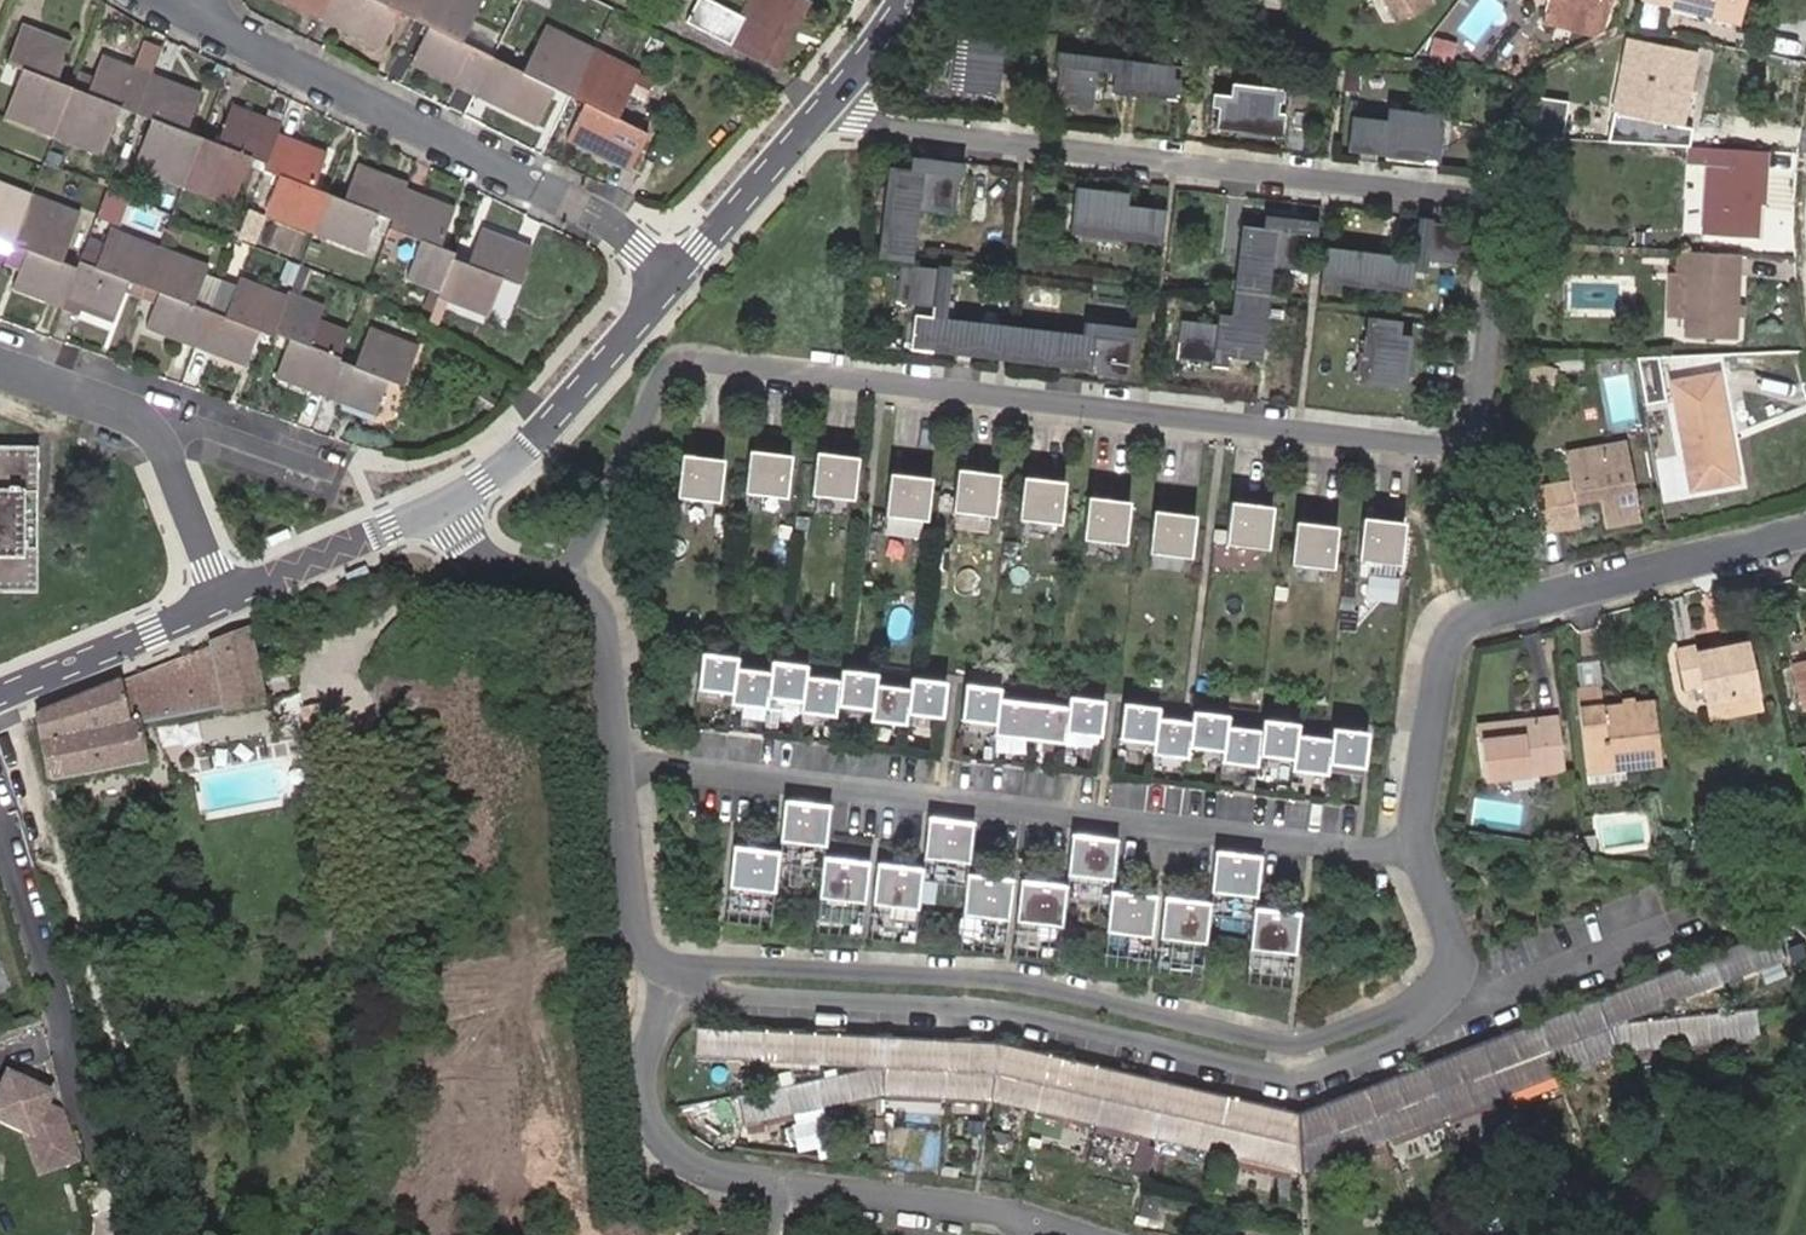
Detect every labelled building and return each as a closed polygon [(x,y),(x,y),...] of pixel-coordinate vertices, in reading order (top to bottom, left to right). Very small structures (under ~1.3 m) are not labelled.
[(318,18),(327,0),(282,0),(318,18)] [(414,20),(423,0),(327,0),(318,18),(379,49),(397,12),(414,20)] [(473,95),(490,59),(460,43),(464,33),(481,0),(423,0),(414,20),(429,28),(411,65),(473,95)] [(752,1),(744,16),(714,1),(715,0),(697,0),(686,22),(729,44),(736,33),(757,43),(751,56),(775,67),(808,2),(804,0),(753,0),(752,1)] [(1395,22),(1430,4),(1427,0),(1384,0),(1395,22)] [(1611,0),(1545,0),(1548,1),(1542,24),(1588,36),(1603,29),(1611,0)] [(1741,0),(1650,0),(1735,22),(1741,0)] [(996,92),(1003,40),(990,39),(992,29),(957,24),(950,90),(983,94),(984,91),(996,92)] [(552,88),(567,96),(589,52),(542,29),(521,74),(490,59),(473,95),(534,125),(552,88)] [(52,139),(75,79),(59,73),(68,48),(22,31),(8,69),(23,75),(5,121),(52,139)] [(464,33),(460,43),(490,59),(495,48),(464,33)] [(729,44),(751,56),(757,43),(736,33),(729,44)] [(1452,62),(1455,40),(1437,38),(1434,60),(1452,62)] [(1681,125),(1688,88),(1695,52),(1627,38),(1613,111),(1631,115),(1625,143),(1688,146),(1689,127),(1681,125)] [(133,74),(149,80),(160,52),(144,45),(133,74)] [(589,52),(567,96),(584,105),(566,141),(629,172),(646,135),(615,119),(636,75),(589,52)] [(1092,107),(1096,71),(1113,73),(1110,93),(1175,101),(1178,79),(1172,78),(1173,66),(1115,58),(1056,52),(1054,66),(1057,66),(1054,103),(1092,107)] [(134,118),(149,80),(133,74),(100,61),(91,85),(75,79),(52,139),(102,158),(120,112),(134,118)] [(135,171),(182,189),(201,140),(186,134),(199,100),(149,80),(134,118),(153,125),(135,171)] [(1281,137),(1283,113),(1276,113),(1277,103),(1281,104),(1283,90),(1230,84),(1228,96),(1211,94),(1210,108),(1216,108),(1215,129),(1235,131),(1234,142),(1272,147),(1274,137),(1281,137)] [(1689,127),(1696,89),(1688,88),(1681,125),(1689,127)] [(1550,138),(1553,104),(1536,103),(1534,137),(1550,138)] [(1437,161),(1442,127),(1438,126),(1439,114),(1387,108),(1385,121),(1350,116),(1347,150),(1437,161)] [(201,140),(182,189),(231,208),(250,159),(265,165),(275,139),(279,130),(231,112),(218,146),(201,140)] [(275,180),(262,215),(312,235),(327,197),(310,190),(322,158),(275,139),(265,165),(262,174),(275,180)] [(1755,238),(1756,205),(1759,151),(1714,148),(1688,146),(1687,164),(1698,166),(1707,166),(1705,199),(1702,234),(1755,238)] [(1762,205),(1765,151),(1759,151),(1756,205),(1762,205)] [(962,177),(963,163),(911,157),(909,169),(922,171),(921,172),(962,177)] [(1705,199),(1707,166),(1698,166),(1696,198),(1705,199)] [(921,172),(922,171),(888,167),(877,257),(911,262),(921,172)] [(362,254),(376,219),(390,224),(402,195),(404,189),(355,170),(342,203),(327,197),(312,235),(362,254)] [(5,244),(24,194),(0,185),(0,242),(5,244)] [(1160,244),(1164,210),(1125,205),(1127,193),(1074,187),(1069,233),(1160,244)] [(24,194),(5,244),(23,251),(10,286),(58,304),(60,298),(70,272),(51,265),(71,211),(24,194)] [(443,284),(453,259),(454,255),(439,249),(452,214),(402,195),(390,224),(423,237),(410,272),(443,284)] [(1306,272),(1314,221),(1263,215),(1262,228),(1275,229),(1270,268),(1306,272)] [(1417,218),(1412,258),(1413,271),(1425,271),(1426,260),(1464,264),(1467,227),(1430,224),(1431,220),(1417,218)] [(248,246),(257,226),(244,221),(236,241),(248,246)] [(1270,268),(1275,229),(1262,228),(1241,226),(1230,315),(1225,356),(1227,356),(1259,361),(1270,268)] [(85,230),(70,272),(60,298),(109,316),(121,283),(137,289),(152,247),(102,228),(100,235),(85,230)] [(443,284),(438,296),(487,314),(501,278),(515,284),(528,249),(481,231),(468,264),(453,259),(443,284)] [(201,264),(152,247),(137,289),(155,296),(142,330),(190,348),(203,312),(215,280),(197,274),(201,264)] [(1323,247),(1319,281),(1410,292),(1413,271),(1412,258),(1323,247)] [(1734,340),(1739,253),(1677,250),(1676,273),(1688,274),(1685,318),(1685,337),(1734,340)] [(944,318),(951,266),(937,265),(936,269),(917,266),(899,264),(895,303),(931,307),(930,316),(944,318)] [(1685,318),(1688,274),(1676,273),(1670,273),(1667,317),(1685,318)] [(220,319),(203,312),(190,348),(241,366),(251,338),(264,343),(266,337),(282,295),(236,278),(220,319)] [(283,291),(282,295),(266,337),(285,344),(272,379),(320,396),(333,361),(335,355),(330,353),(338,330),(315,321),(321,305),(283,291)] [(1225,356),(1230,315),(1217,313),(1216,324),(1180,320),(1175,359),(1211,362),(1211,366),(1225,368),(1227,356),(1225,356)] [(1001,359),(1005,326),(944,318),(930,316),(914,314),(909,348),(1001,359)] [(1366,317),(1364,342),(1359,341),(1355,378),(1359,378),(1358,383),(1404,388),(1411,336),(1398,334),(1400,321),(1366,317)] [(1126,378),(1130,342),(1134,342),(1136,327),(1083,321),(1081,334),(1094,336),(1090,370),(1089,374),(1126,378)] [(350,368),(333,361),(320,396),(373,416),(386,382),(399,387),(415,344),(365,326),(350,368)] [(1090,370),(1094,336),(1081,334),(1005,326),(1001,359),(1090,370)] [(1659,356),(1638,359),(1644,403),(1665,400),(1659,356)] [(1736,482),(1716,374),(1671,382),(1674,405),(1690,490),(1736,482)] [(1545,393),(1548,379),(1534,376),(1531,390),(1545,393)] [(1639,518),(1626,443),(1564,454),(1569,481),(1533,488),(1541,531),(1579,524),(1575,502),(1598,498),(1603,524),(1639,518)] [(0,449),(0,463),(36,464),(37,450),(0,449)] [(785,497),(790,455),(747,450),(743,492),(785,497)] [(852,499),(857,457),(815,452),(810,494),(852,499)] [(718,502),(723,459),(680,454),(675,497),(718,502)] [(18,576),(22,499),(35,500),(36,464),(0,463),(0,576),(18,576)] [(993,516),(999,474),(956,469),(951,511),(993,516)] [(539,495),(555,479),(545,471),(531,488),(539,495)] [(925,520),(930,478),(888,473),(883,515),(925,520)] [(1059,524),(1064,482),(1022,476),(1017,519),(1059,524)] [(1124,543),(1129,501),(1087,496),(1081,538),(1124,543)] [(35,500),(22,499),(18,576),(0,576),(0,591),(31,591),(35,500)] [(1266,548),(1271,506),(1229,501),(1224,543),(1266,548)] [(1189,557),(1194,515),(1152,510),(1147,552),(1189,557)] [(1398,564),(1404,522),(1362,517),(1357,559),(1398,564)] [(1331,568),(1336,526),(1294,521),(1289,563),(1331,568)] [(1237,545),(1235,560),(1268,564),(1270,549),(1237,545)] [(211,642),(224,715),(265,708),(251,630),(211,642)] [(1724,647),(1722,639),(1708,642),(1710,651),(1724,647)] [(1757,690),(1748,642),(1724,647),(1710,651),(1695,654),(1694,648),(1675,652),(1682,688),(1701,683),(1704,702),(1757,690)] [(137,729),(222,711),(211,649),(186,656),(128,679),(35,716),(47,785),(146,768),(137,729)] [(734,669),(735,658),(699,654),(695,691),(732,694),(734,669)] [(1792,663),(1804,711),(1805,711),(1805,660),(1792,663)] [(804,676),(805,665),(769,661),(768,672),(766,698),(802,702),(804,676)] [(1601,663),(1579,664),(1579,683),(1601,683),(1601,663)] [(874,684),(875,672),(839,668),(838,680),(836,705),(872,709),(874,684)] [(766,698),(768,672),(734,669),(732,694),(731,706),(764,709),(766,698)] [(835,716),(836,705),(838,680),(804,676),(802,702),(801,713),(835,716)] [(942,716),(946,679),(909,676),(908,687),(905,712),(942,716)] [(1000,701),(1001,686),(966,683),(962,720),(998,723),(1000,701)] [(905,712),(908,687),(874,684),(872,709),(871,720),(904,723),(905,712)] [(1661,762),(1653,702),(1602,708),(1600,688),(1576,690),(1586,783),(1625,779),(1624,767),(1661,762)] [(1707,719),(1761,706),(1757,690),(1704,702),(1707,719)] [(1102,735),(1105,698),(1069,695),(1068,706),(1066,732),(1102,735)] [(1031,738),(1034,704),(1000,701),(998,723),(997,735),(1031,738)] [(1159,718),(1160,706),(1123,703),(1120,739),(1157,742),(1159,718)] [(1066,732),(1068,706),(1034,704),(1031,738),(1065,741),(1066,732)] [(325,730),(321,708),(302,712),(306,733),(325,730)] [(1227,726),(1228,713),(1194,710),(1193,721),(1191,746),(1225,749),(1227,726)] [(1191,746),(1193,721),(1159,718),(1157,742),(1156,755),(1190,758),(1191,746)] [(1297,735),(1298,721),(1263,718),(1262,729),(1260,755),(1295,758),(1297,735)] [(1559,760),(1555,718),(1478,726),(1484,779),(1542,772),(1541,763),(1559,760)] [(1259,765),(1260,755),(1262,729),(1227,726),(1225,749),(1224,762),(1259,765)] [(1370,767),(1372,731),(1332,728),(1331,737),(1329,764),(1370,767)] [(1328,774),(1329,764),(1331,737),(1297,735),(1295,758),(1294,771),(1328,774)] [(1560,770),(1559,760),(1541,763),(1542,772),(1560,770)] [(825,846),(830,805),(783,800),(778,841),(825,846)] [(971,862),(975,821),(929,816),(925,858),(971,862)] [(1114,878),(1118,837),(1071,834),(1068,875),(1114,878)] [(776,892),(781,851),(734,845),(729,887),(776,892)] [(1258,896),(1264,855),(1216,849),(1211,890),(1258,896)] [(867,901),(871,860),(824,856),(820,897),(867,901)] [(921,908),(926,867),(878,861),(874,903),(921,908)] [(1010,918),(1013,877),(966,873),(963,915),(1010,918)] [(1064,925),(1067,883),(1020,879),(1017,921),(1064,925)] [(1154,936),(1158,895),(1111,890),(1107,931),(1154,936)] [(815,911),(852,915),(853,900),(816,897),(815,911)] [(1208,942),(1212,901),(1164,897),(1161,938),(1208,942)] [(1297,953),(1302,912),(1255,906),(1250,947),(1297,953)] [(1711,948),(1724,981),(1784,957),(1770,924),(1711,948)] [(1652,973),(1665,1005),(1724,981),(1711,948),(1652,973)] [(1592,997),(1606,1029),(1665,1005),(1652,973),(1592,997)] [(1533,1021),(1547,1053),(1606,1029),(1592,997),(1533,1021)] [(1474,1045),(1488,1077),(1547,1053),(1533,1021),(1474,1045)] [(696,1025),(694,1055),(753,1059),(755,1028),(696,1025)] [(755,1028),(753,1059),(813,1062),(815,1032),(755,1028)] [(815,1032),(813,1062),(873,1066),(875,1035),(815,1032)] [(875,1035),(873,1066),(932,1069),(934,1039),(875,1035)] [(934,1039),(932,1069),(992,1073),(994,1042),(934,1039)] [(1051,1100),(1062,1056),(999,1042),(997,1087),(1051,1100)] [(1415,1069),(1428,1101),(1488,1077),(1474,1045),(1415,1069)] [(1109,1114),(1119,1070),(1062,1056),(1051,1100),(1109,1114)] [(1356,1093),(1369,1125),(1428,1101),(1415,1069),(1356,1093)] [(1167,1128),(1178,1084),(1119,1070),(1109,1114),(1167,1128)] [(43,1109),(48,1098),(39,1094),(36,1101),(21,1094),(24,1087),(6,1077),(0,1089),(0,1088),(0,1126),(28,1140),(32,1150),(27,1151),(37,1178),(75,1164),(58,1116),(43,1109)] [(1228,1142),(1238,1098),(1178,1084),(1167,1128),(1228,1142)] [(36,1101),(39,1094),(24,1087),(21,1094),(36,1101)] [(1301,1113),(1305,1152),(1369,1125),(1356,1093),(1301,1113)] [(1304,1161),(1300,1113),(1238,1098),(1228,1142),(1304,1161)] [(941,1129),(893,1127),(891,1165),(939,1167),(941,1129)]
